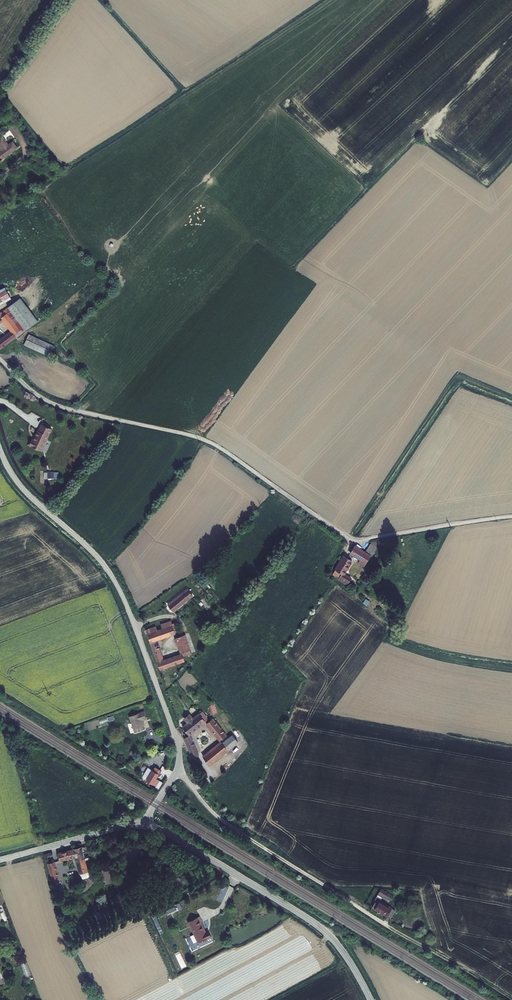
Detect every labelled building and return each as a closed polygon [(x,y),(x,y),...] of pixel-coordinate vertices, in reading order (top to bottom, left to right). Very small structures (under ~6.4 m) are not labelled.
[(5,142),(0,134),(0,154),(13,145),(9,139),(5,142)] [(33,155),(30,160),(44,169),(47,164),(33,155)] [(0,287),(0,301),(8,296),(3,285),(0,287)] [(13,334),(13,335),(35,319),(17,296),(0,309),(0,319),(1,318),(9,330),(0,336),(0,344),(13,334)] [(51,344),(26,332),(21,342),(47,354),(51,344)] [(31,440),(29,445),(41,451),(51,429),(41,425),(38,431),(37,431),(33,441),(31,440)] [(382,544),(383,540),(367,542),(361,552),(351,544),(346,552),(355,558),(354,561),(359,564),(366,555),(367,556),(374,545),(382,544)] [(338,572),(347,559),(340,554),(330,568),(332,570),(330,574),(341,582),(343,580),(344,581),(346,578),(338,572)] [(351,589),(354,585),(354,584),(347,580),(344,584),(351,589)] [(181,586),(163,602),(164,603),(182,587),(181,586)] [(182,587),(164,603),(169,609),(187,592),(182,587)] [(151,624),(141,628),(155,668),(183,658),(181,654),(183,653),(183,652),(185,651),(184,649),(188,647),(182,632),(173,635),(179,651),(158,658),(151,638),(171,631),(166,619),(156,622),(158,626),(153,629),(151,624)] [(193,711),(188,716),(185,711),(183,713),(181,711),(179,712),(181,714),(179,716),(183,720),(177,726),(182,732),(179,734),(191,760),(195,757),(194,754),(195,753),(186,734),(201,719),(193,711)] [(144,713),(130,718),(136,734),(145,730),(142,722),(147,720),(144,713)] [(229,739),(209,716),(203,722),(217,738),(200,754),(206,761),(229,739)] [(158,775),(153,771),(147,782),(157,787),(160,782),(156,779),(158,775)] [(83,880),(91,878),(85,859),(82,848),(59,855),(61,862),(76,858),(83,880)] [(61,884),(55,864),(49,865),(55,885),(61,884)] [(384,891),(374,885),(371,889),(381,895),(384,891)] [(366,897),(362,903),(378,913),(383,904),(371,896),(372,894),(368,891),(364,896),(366,897)] [(198,917),(187,922),(193,935),(189,937),(193,944),(196,942),(197,943),(210,937),(207,931),(205,933),(200,923),(201,922),(198,917)] [(180,953),(176,955),(180,965),(184,964),(180,953)]
